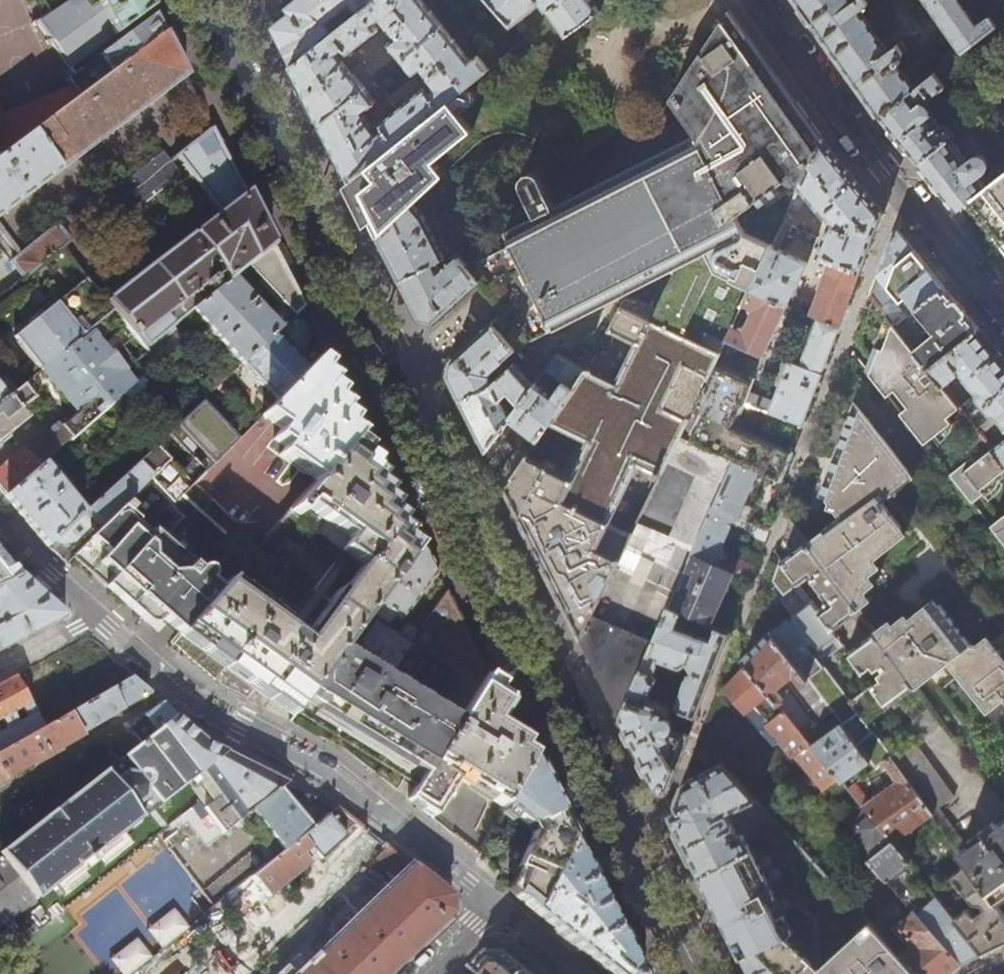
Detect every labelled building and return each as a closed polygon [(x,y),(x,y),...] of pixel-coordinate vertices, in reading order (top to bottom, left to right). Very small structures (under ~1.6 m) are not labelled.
[(39,21),(73,66),(151,8),(147,0),(70,0),(39,21)] [(358,13),(374,0),(296,0),(287,7),(290,12),(274,26),(293,65),(334,32),(326,22),(350,4),(358,13)] [(358,13),(334,32),(293,65),(310,98),(322,122),(375,80),(361,63),(351,70),(338,53),(345,47),(350,53),(379,30),(375,24),(383,18),(399,38),(391,44),(402,59),(443,27),(421,0),(374,0),(358,13)] [(515,27),(543,7),(567,37),(600,13),(592,0),(491,0),(515,27)] [(808,15),(880,116),(914,90),(902,73),(896,65),(900,63),(897,58),(907,50),(900,40),(886,50),(870,28),(871,27),(859,10),(867,4),(864,0),(856,0),(853,2),(852,0),(797,0),(808,15)] [(964,52),(996,27),(990,18),(978,27),(960,0),(926,0),(948,31),(964,52)] [(772,247),(790,210),(801,188),(824,140),(823,138),(821,139),(809,123),(776,77),(751,42),(747,37),(749,35),(730,10),(671,100),(693,132),(552,206),(532,216),(504,231),(511,245),(469,267),(481,280),(485,286),(493,294),(500,303),(506,310),(500,316),(493,322),(517,350),(518,351),(618,299),(623,309),(719,356),(727,339),(736,320),(744,303),(752,288),(772,247)] [(98,82),(164,33),(155,15),(154,14),(99,55),(108,67),(94,77),(98,82)] [(443,27),(402,59),(414,74),(423,68),(438,87),(430,93),(426,88),(383,122),(386,127),(379,133),(372,126),(367,111),(378,102),(371,94),(380,86),(375,80),(322,122),(332,142),(351,178),(357,173),(472,86),(490,71),(478,57),(471,62),(443,27)] [(164,33),(98,82),(80,96),(22,140),(9,123),(0,129),(0,217),(186,76),(164,33)] [(933,75),(914,90),(880,116),(885,122),(918,162),(968,120),(962,112),(945,125),(941,123),(939,123),(937,124),(928,112),(927,109),(922,103),(942,87),(933,75)] [(0,110),(0,129),(9,123),(22,140),(80,96),(72,86),(25,104),(1,114),(0,110)] [(447,174),(437,161),(476,129),(465,114),(483,100),(483,94),(482,90),(479,88),(472,86),(357,173),(364,182),(371,191),(367,194),(366,196),(365,198),(365,200),(368,205),(370,209),(372,211),(374,212),(377,211),(382,218),(390,227),(413,206),(436,185),(447,175),(446,174),(447,174)] [(968,120),(918,162),(921,166),(953,203),(958,210),(972,197),(1003,171),(998,164),(990,171),(974,150),(983,142),(968,120)] [(248,264),(271,245),(246,195),(243,189),(217,137),(212,128),(192,144),(185,135),(154,159),(162,168),(128,194),(139,208),(173,180),(164,168),(177,157),(221,214),(109,303),(115,311),(146,347),(171,327),(192,310),(232,277),(248,264)] [(801,188),(790,210),(801,214),(808,198),(826,219),(829,218),(831,221),(833,223),(831,225),(818,255),(821,257),(860,272),(883,212),(864,190),(824,140),(801,188)] [(1003,171),(972,197),(1003,238),(1003,172),(1003,171)] [(413,206),(390,227),(380,236),(387,252),(401,279),(446,258),(481,222),(447,175),(436,185),(462,222),(439,244),(424,214),(413,206)] [(552,206),(539,181),(537,179),(532,177),(527,177),(524,177),(520,181),(519,184),(518,187),(519,191),(532,216),(552,206)] [(12,263),(23,278),(63,246),(70,241),(58,226),(19,257),(12,263)] [(870,293),(880,307),(897,294),(900,298),(908,292),(954,347),(978,327),(961,307),(937,279),(897,230),(894,231),(873,284),(870,293)] [(287,276),(271,245),(248,264),(284,305),(270,319),(232,277),(192,310),(243,363),(273,335),(303,307),(287,276)] [(772,247),(752,288),(789,305),(808,265),(772,247)] [(450,264),(446,258),(401,279),(412,301),(420,317),(435,320),(481,280),(469,267),(460,256),(450,264)] [(849,301),(860,272),(821,257),(816,268),(829,271),(811,315),(819,318),(839,327),(849,301)] [(41,371),(115,311),(109,303),(88,277),(13,338),(41,371)] [(752,288),(744,303),(751,307),(751,310),(753,313),(747,325),(736,320),(727,339),(748,349),(763,357),(789,305),(752,288)] [(589,438),(572,477),(549,466),(529,455),(528,456),(506,488),(510,495),(513,501),(518,510),(519,512),(541,556),(576,627),(582,638),(594,612),(627,545),(633,532),(609,520),(637,464),(655,473),(654,477),(659,480),(667,463),(682,434),(733,458),(732,459),(751,468),(780,482),(785,469),(791,452),(730,425),(742,400),(743,401),(747,390),(752,380),(738,372),(748,349),(727,339),(719,356),(623,309),(612,330),(639,344),(638,346),(628,341),(621,359),(629,363),(619,384),(593,370),(592,371),(587,369),(553,419),(589,438)] [(171,327),(146,347),(115,311),(41,371),(77,414),(62,427),(58,423),(0,469),(0,489),(6,496),(49,457),(183,342),(171,327)] [(802,423),(839,327),(819,318),(799,366),(788,361),(771,401),(747,390),(743,401),(802,423)] [(489,374),(517,350),(493,322),(479,335),(452,360),(448,373),(461,398),(493,383),(489,374)] [(929,367),(897,327),(875,347),(867,368),(889,395),(896,389),(909,406),(902,412),(925,441),(952,420),(948,415),(960,406),(957,402),(939,380),(929,367)] [(954,347),(929,367),(939,380),(958,366),(975,387),(957,402),(960,406),(976,425),(994,411),(995,412),(1003,423),(1003,359),(1002,356),(978,327),(954,347)] [(305,370),(273,335),(243,363),(276,399),(305,370)] [(593,370),(600,356),(582,347),(574,363),(587,369),(592,371),(593,370)] [(553,419),(587,369),(574,363),(559,356),(546,372),(563,383),(553,398),(542,390),(545,385),(540,381),(521,405),(511,418),(510,419),(487,450),(496,466),(496,465),(512,446),(506,440),(518,425),(527,431),(539,440),(553,419)] [(315,360),(305,370),(276,399),(262,413),(280,427),(274,436),(285,445),(279,453),(318,482),(355,441),(365,430),(343,414),(350,401),(343,396),(328,387),(337,374),(315,360)] [(540,381),(542,378),(532,367),(522,375),(514,365),(493,383),(461,398),(470,416),(487,450),(510,419),(511,418),(502,398),(510,391),(521,405),(540,381)] [(5,400),(0,404),(0,443),(1,444),(10,436),(8,433),(27,417),(19,408),(32,398),(22,386),(5,400)] [(882,499),(913,475),(853,400),(819,494),(827,498),(833,504),(841,515),(806,541),(856,608),(870,597),(865,589),(875,581),(869,573),(880,564),(875,557),(906,532),(882,499)] [(978,429),(967,438),(967,450),(971,456),(950,473),(972,501),(1003,475),(1003,460),(992,445),(978,429)] [(713,504),(732,459),(733,458),(682,434),(667,463),(695,476),(672,535),(640,519),(633,532),(627,545),(644,553),(655,558),(668,564),(677,544),(692,551),(713,504)] [(992,445),(1003,460),(1003,436),(992,445)] [(378,457),(355,441),(318,482),(292,511),(343,549),(314,590),(332,604),(305,641),(227,584),(223,589),(214,599),(182,634),(220,661),(293,714),(297,710),(342,649),(349,639),(421,541),(397,523),(405,513),(389,502),(382,497),(392,485),(369,468),(378,457)] [(179,470),(155,445),(87,508),(103,524),(150,478),(167,497),(173,502),(205,470),(193,457),(179,470)] [(499,473),(506,488),(528,456),(518,449),(499,473)] [(53,462),(49,457),(6,496),(24,518),(46,546),(53,540),(84,511),(48,466),(53,462)] [(735,507),(751,468),(732,459),(713,504),(731,513),(737,516),(740,509),(735,507)] [(166,537),(186,515),(173,502),(167,497),(150,478),(103,524),(71,555),(143,622),(148,626),(152,627),(155,627),(160,626),(164,623),(180,637),(182,634),(214,599),(223,589),(211,578),(213,573),(212,571),(210,568),(207,566),(205,566),(201,569),(166,537)] [(720,538),(731,513),(713,504),(692,551),(729,568),(751,578),(760,555),(720,538)] [(740,517),(747,520),(769,531),(773,521),(745,508),(740,517)] [(990,524),(1003,542),(1003,513),(990,524)] [(827,601),(816,609),(831,630),(857,610),(856,608),(806,541),(790,519),(782,540),(791,552),(780,559),(797,583),(808,575),(827,601)] [(766,540),(769,531),(747,520),(743,529),(766,540)] [(59,545),(53,540),(46,546),(53,552),(59,545)] [(437,572),(421,541),(349,639),(390,671),(418,631),(407,623),(397,637),(375,620),(376,617),(384,623),(387,622),(392,616),(400,621),(437,572)] [(721,587),(729,568),(692,551),(669,604),(681,610),(706,622),(714,603),(718,605),(725,589),(721,587)] [(20,577),(19,576),(0,552),(0,587),(20,577)] [(643,583),(655,558),(644,553),(633,579),(643,583)] [(797,583),(780,559),(773,579),(778,586),(773,589),(794,617),(790,620),(788,618),(771,630),(831,710),(840,722),(868,760),(875,768),(885,761),(890,757),(892,756),(868,724),(851,702),(821,662),(843,646),(831,630),(816,609),(797,583)] [(0,587),(0,651),(20,640),(65,617),(20,577),(0,587)] [(447,592),(418,631),(390,671),(349,639),(342,649),(297,710),(323,727),(365,753),(418,787),(456,723),(488,672),(452,601),(447,592)] [(935,598),(909,617),(906,613),(893,623),(890,619),(873,631),(913,685),(915,687),(948,660),(988,711),(1003,698),(1003,634),(992,643),(987,637),(978,644),(971,643),(935,598)] [(653,639),(620,714),(638,749),(656,786),(658,788),(661,790),(663,790),(666,790),(668,789),(671,785),(678,767),(730,633),(715,626),(711,637),(676,623),(681,610),(669,604),(653,639)] [(620,714),(653,639),(594,612),(582,638),(588,650),(595,664),(620,714)] [(742,660),(746,665),(782,709),(800,730),(813,719),(791,692),(784,697),(775,686),(794,671),(809,691),(805,694),(822,717),(831,710),(771,630),(742,660)] [(886,706),(913,685),(873,631),(873,630),(846,650),(861,671),(871,664),(874,668),(879,665),(882,669),(877,673),(880,677),(870,684),(872,687),(886,706)] [(766,723),(782,709),(746,665),(723,689),(743,711),(745,710),(749,714),(752,710),(751,709),(752,708),(766,723)] [(524,743),(488,672),(456,723),(418,787),(409,800),(432,818),(459,779),(502,807),(528,752),(524,743)] [(42,726),(0,750),(0,779),(31,762),(32,763),(57,750),(56,748),(82,733),(81,731),(151,692),(133,676),(42,726)] [(42,726),(35,712),(16,676),(0,685),(0,717),(1,717),(7,727),(0,731),(0,750),(42,726)] [(872,687),(851,702),(868,724),(888,709),(886,706),(872,687)] [(142,742),(176,715),(162,702),(129,722),(142,742)] [(941,723),(928,705),(900,725),(912,742),(892,756),(890,757),(932,815),(967,863),(994,901),(1003,893),(1003,818),(965,846),(938,807),(953,796),(914,743),(941,723)] [(782,709),(766,723),(760,729),(763,732),(769,726),(793,755),(809,741),(800,730),(782,709)] [(176,715),(142,742),(0,853),(0,926),(21,910),(36,931),(50,921),(34,900),(141,817),(140,816),(157,803),(158,804),(192,778),(211,802),(204,807),(223,831),(235,821),(242,829),(257,817),(284,850),(311,827),(278,787),(286,782),(246,763),(226,753),(205,742),(191,729),(176,715)] [(840,722),(811,744),(842,781),(868,760),(840,722)] [(695,752),(704,758),(716,752),(701,736),(695,752)] [(811,744),(809,741),(793,755),(790,757),(795,762),(799,758),(830,791),(834,788),(843,799),(851,792),(847,788),(842,781),(811,744)] [(556,806),(528,752),(502,807),(479,856),(501,874),(497,881),(506,888),(536,911),(573,839),(556,806)] [(847,788),(851,792),(891,841),(893,843),(932,815),(890,757),(885,761),(899,780),(891,786),(888,782),(877,790),(880,794),(870,801),(856,782),(847,788)] [(682,836),(701,874),(752,848),(757,845),(758,845),(755,840),(749,843),(745,835),(743,833),(740,834),(728,811),(756,797),(723,760),(683,781),(681,787),(676,800),(676,804),(678,809),(670,813),(682,836)] [(337,806),(336,807),(311,827),(284,850),(251,877),(267,896),(309,861),(302,852),(309,846),(319,858),(344,836),(341,833),(354,820),(337,806)] [(573,839),(536,911),(535,913),(572,943),(611,973),(641,973),(635,961),(615,923),(573,839)] [(909,863),(893,843),(891,841),(867,859),(886,880),(909,863)] [(419,943),(451,913),(450,897),(387,847),(377,856),(401,881),(305,973),(387,973),(419,943)] [(760,950),(788,938),(774,911),(773,909),(760,915),(752,899),(757,897),(751,884),(745,886),(738,871),(758,861),(752,848),(701,874),(730,931),(738,948),(744,958),(760,950)] [(782,906),(758,861),(738,871),(745,886),(751,884),(757,897),(752,899),(760,915),(773,909),(774,911),(782,906)] [(994,901),(967,863),(951,875),(972,903),(978,903),(980,907),(972,913),(969,910),(964,910),(959,914),(955,909),(950,912),(984,954),(996,948),(1003,944),(1003,914),(994,901)] [(937,897),(916,913),(962,964),(971,960),(984,954),(950,912),(937,897)] [(147,928),(160,947),(188,929),(174,909),(147,928)] [(962,964),(916,913),(912,909),(892,925),(909,943),(898,953),(915,972),(918,973),(950,973),(962,964)] [(869,920),(857,932),(895,973),(913,973),(915,972),(898,953),(869,920)] [(857,932),(819,967),(788,938),(760,950),(785,973),(895,973),(857,932)] [(122,973),(130,973),(153,956),(137,936),(110,958),(122,973)] [(744,958),(752,973),(785,973),(760,950),(744,958)] [(481,973),(532,973),(506,952),(488,953),(474,968),(481,973)]
